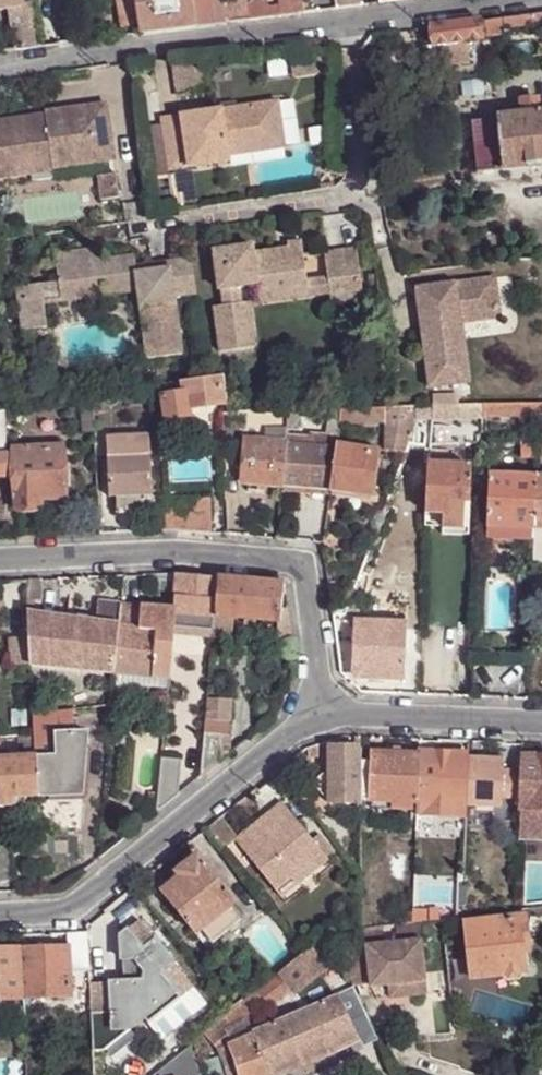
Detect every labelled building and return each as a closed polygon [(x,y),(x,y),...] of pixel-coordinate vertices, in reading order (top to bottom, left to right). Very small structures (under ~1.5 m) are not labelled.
[(40,48),(31,2),(25,3),(25,0),(0,0),(0,10),(9,8),(14,51),(40,48)] [(139,0),(120,0),(121,9),(128,8),(127,6),(140,3),(139,0)] [(247,0),(238,0),(215,3),(215,0),(139,0),(140,3),(127,6),(128,8),(121,9),(124,31),(143,28),(144,34),(198,27),(218,25),(249,20),(247,0)] [(279,17),(293,14),(291,0),(277,0),(279,17)] [(303,0),(291,0),(293,14),(305,14),(303,0)] [(356,6),(355,0),(336,0),(337,9),(339,9),(356,6)] [(431,27),(433,45),(466,41),(482,38),(482,36),(504,33),(503,27),(537,23),(537,28),(541,27),(541,13),(480,21),(431,27)] [(466,41),(433,45),(436,66),(469,62),(466,41)] [(177,97),(200,94),(196,64),(174,67),(177,97)] [(503,171),(503,173),(541,167),(541,100),(517,104),(517,115),(498,117),(503,171)] [(270,123),(279,121),(276,101),(159,119),(168,171),(229,161),(228,156),(274,149),(270,123)] [(32,174),(31,166),(49,163),(50,171),(51,171),(51,168),(97,162),(94,141),(110,139),(105,105),(54,112),(55,122),(46,123),(45,113),(44,113),(44,116),(0,122),(0,178),(32,174)] [(54,112),(45,113),(46,123),(55,122),(54,112)] [(498,117),(470,121),(476,174),(503,171),(498,117)] [(283,147),(279,121),(270,123),(274,149),(283,147)] [(110,139),(94,141),(97,162),(113,160),(110,139)] [(305,285),(302,257),(299,242),(285,245),(285,250),(251,255),(251,247),(212,253),(218,292),(221,292),(224,308),(214,309),(221,354),(255,349),(248,304),(240,305),(238,289),(255,286),(256,293),(305,285)] [(328,294),(360,289),(355,249),(322,254),(328,294)] [(174,297),(195,294),(190,260),(149,266),(150,273),(135,275),(134,268),(133,258),(100,263),(98,251),(53,258),(58,288),(101,283),(103,298),(137,292),(146,360),(182,355),(174,297)] [(322,254),(302,257),(305,285),(307,296),(328,294),(322,254)] [(149,266),(134,268),(135,275),(150,273),(149,266)] [(501,318),(496,278),(417,288),(429,388),(470,383),(462,322),(501,318)] [(60,303),(103,298),(101,283),(58,288),(60,303)] [(307,296),(305,285),(256,293),(258,304),(307,296)] [(41,287),(16,291),(23,333),(47,330),(41,287)] [(363,304),(360,289),(328,294),(331,309),(363,304)] [(164,396),(168,419),(192,417),(190,408),(224,404),(220,377),(209,379),(166,385),(160,386),(160,396),(164,396)] [(84,434),(96,434),(94,396),(82,397),(84,434)] [(485,419),(539,418),(540,417),(539,404),(485,405),(485,419)] [(485,405),(433,407),(433,422),(485,421),(485,419),(485,405)] [(343,409),(341,424),(398,423),(397,408),(396,407),(343,409)] [(398,423),(416,424),(416,407),(397,408),(398,423)] [(416,424),(433,423),(433,422),(433,407),(416,407),(416,424)] [(330,436),(339,437),(341,424),(343,409),(334,410),(330,436)] [(14,475),(13,455),(5,455),(3,410),(0,410),(0,476),(14,475)] [(261,426),(289,425),(290,410),(261,411),(261,426)] [(283,485),(331,491),(338,445),(339,437),(330,436),(313,434),(312,437),(288,435),(287,441),(283,485)] [(117,496),(147,495),(152,495),(151,436),(108,438),(110,497),(117,496)] [(243,483),(283,485),(287,441),(247,439),(243,483)] [(522,458),(537,459),(537,452),(538,442),(523,443),(522,458)] [(338,445),(331,491),(375,498),(381,452),(338,445)] [(62,448),(12,450),(13,455),(14,475),(16,512),(40,510),(40,499),(64,499),(62,448)] [(450,451),(431,450),(430,465),(450,466),(450,451)] [(176,482),(211,481),(210,463),(175,465),(176,482)] [(428,513),(428,515),(446,516),(445,530),(445,537),(472,538),(475,467),(450,466),(430,465),(428,513)] [(489,528),(534,530),(536,477),(491,476),(489,528)] [(534,530),(541,530),(541,478),(536,477),(534,530)] [(147,507),(147,495),(117,496),(118,508),(147,507)] [(213,533),(212,504),(211,504),(211,502),(165,504),(165,531),(180,530),(194,532),(202,532),(213,533)] [(428,525),(428,529),(445,530),(446,516),(428,515),(428,525)] [(489,538),(533,541),(534,530),(489,528),(489,538)] [(533,541),(541,541),(541,530),(534,530),(533,541)] [(219,579),(178,575),(175,612),(175,615),(173,630),(214,634),(215,618),(219,579)] [(285,586),(219,579),(215,618),(214,634),(213,640),(231,641),(233,620),(281,624),(282,607),(285,586)] [(42,581),(27,581),(29,610),(35,610),(35,602),(42,602),(42,581)] [(96,623),(119,627),(122,607),(98,604),(96,623)] [(175,615),(175,612),(122,607),(119,627),(113,675),(169,680),(171,648),(173,630),(175,615)] [(290,625),(288,608),(282,607),(281,624),(290,625)] [(96,623),(29,614),(30,638),(32,666),(113,675),(119,627),(96,623)] [(407,625),(355,623),(353,672),(358,678),(405,680),(407,625)] [(32,666),(30,638),(10,639),(12,667),(32,666)] [(480,679),(479,691),(490,691),(491,680),(480,679)] [(231,706),(207,703),(206,719),(229,721),(231,706)] [(34,716),(35,737),(36,760),(57,758),(56,736),(68,734),(68,713),(34,716)] [(229,721),(206,719),(204,735),(200,780),(220,763),(222,753),(227,753),(230,722),(229,721)] [(57,758),(36,760),(38,798),(83,796),(87,734),(68,734),(56,736),(57,758)] [(35,737),(17,738),(18,760),(36,760),(35,737)] [(12,807),(12,799),(38,798),(36,760),(18,760),(2,761),(2,738),(0,738),(0,808),(12,807)] [(327,804),(361,804),(361,800),(361,760),(361,749),(355,749),(333,749),(333,770),(328,770),(327,804)] [(469,755),(420,753),(420,755),(418,803),(418,804),(467,806),(469,758),(469,755)] [(418,803),(420,755),(373,754),(373,760),(371,800),(418,803)] [(521,756),(521,772),(520,799),(519,809),(520,809),(541,810),(541,757),(521,756)] [(520,799),(521,772),(503,771),(504,760),(469,758),(467,806),(502,808),(502,798),(520,799)] [(175,800),(178,797),(181,761),(161,760),(158,795),(157,805),(156,815),(175,800)] [(361,760),(361,800),(371,800),(373,760),(361,760)] [(157,805),(158,795),(150,794),(149,805),(157,805)] [(256,834),(240,847),(276,893),(293,881),(309,867),(314,874),(328,862),(283,804),(263,820),(273,833),(262,843),(256,834)] [(418,804),(417,816),(466,818),(467,806),(418,804)] [(520,809),(519,837),(541,838),(541,810),(520,809)] [(236,842),(240,847),(256,834),(262,843),(273,833),(263,820),(236,842)] [(0,852),(0,879),(11,878),(10,851),(0,852)] [(163,892),(195,933),(230,907),(234,903),(198,857),(178,872),(182,877),(163,892)] [(298,886),(314,874),(309,867),(293,881),(298,886)] [(429,895),(413,893),(412,923),(438,920),(440,920),(438,908),(429,908),(429,895)] [(230,907),(195,933),(206,946),(240,920),(230,907)] [(521,940),(527,939),(524,915),(464,923),(471,979),(524,973),(521,940)] [(195,985),(140,920),(122,936),(122,949),(129,948),(129,959),(134,959),(145,972),(145,979),(90,983),(92,1012),(113,1011),(115,1030),(134,1029),(147,1017),(161,1005),(165,1010),(195,985)] [(388,985),(425,981),(419,923),(345,935),(347,949),(347,952),(350,980),(353,986),(371,984),(371,987),(388,985)] [(339,949),(347,949),(345,935),(345,931),(327,933),(302,954),(238,1004),(248,1015),(255,1012),(267,1001),(272,1007),(292,991),(296,996),(335,965),(330,958),(339,949)] [(531,972),(527,939),(521,940),(524,973),(531,972)] [(69,949),(22,950),(24,1000),(70,999),(69,949)] [(0,951),(0,1002),(24,1000),(22,950),(0,951)] [(425,981),(388,985),(390,998),(427,994),(425,981)] [(300,1068),(323,1057),(359,1041),(339,997),(252,1035),(270,1074),(284,1074),(300,1068)] [(161,1005),(147,1017),(152,1022),(165,1010),(161,1005)] [(252,1035),(233,1043),(240,1059),(235,1062),(235,1064),(237,1074),(270,1074),(252,1035)] [(190,1043),(150,1074),(202,1074),(190,1043)]
